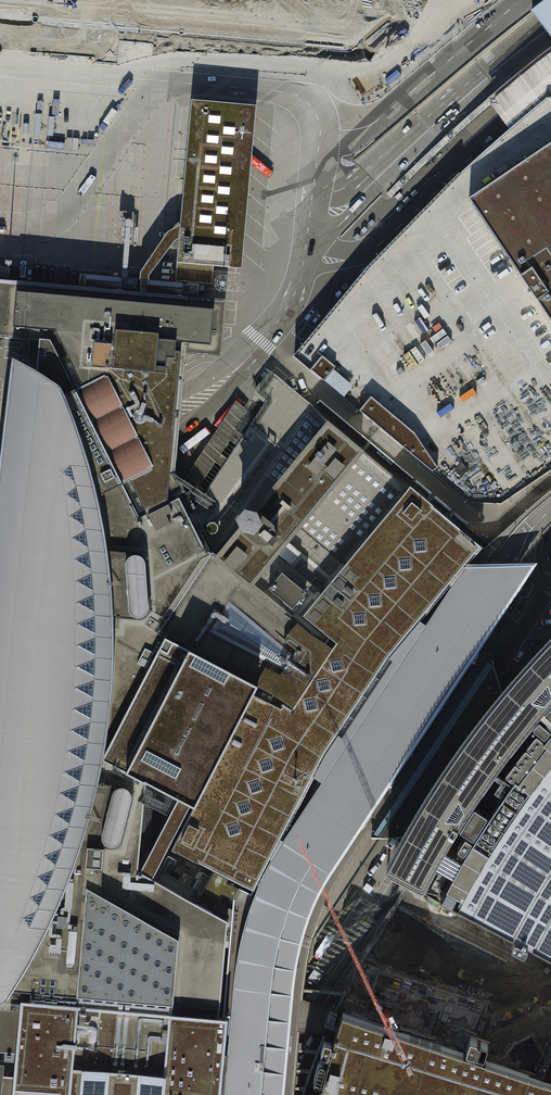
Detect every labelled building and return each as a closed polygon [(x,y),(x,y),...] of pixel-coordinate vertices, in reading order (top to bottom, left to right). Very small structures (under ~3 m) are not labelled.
[(532,10),(544,27),(550,36),(550,0),(545,0),(532,10)] [(177,256),(177,263),(213,266),(242,269),(246,224),(256,106),(191,101),(181,218),(180,225),(179,239),(177,256)] [(469,177),(467,179),(464,181),(462,184),(459,186),(457,188),(454,191),(452,193),(375,273),(368,267),(294,356),(468,501),(501,503),(550,469),(550,106),(540,115),(530,123),(519,132),(509,141),(499,150),(489,159),(479,168),(469,177)] [(175,241),(179,239),(180,225),(168,232),(140,272),(138,292),(147,293),(148,293),(149,275),(175,241)] [(213,266),(177,263),(175,281),(212,285),(213,266)] [(39,340),(80,344),(92,367),(99,363),(103,372),(125,361),(128,367),(147,358),(149,362),(166,363),(166,358),(174,358),(175,353),(185,354),(220,357),(222,332),(225,300),(174,295),(148,293),(147,293),(138,292),(84,287),(0,280),(0,337),(13,338),(39,340)] [(19,997),(70,1001),(81,881),(102,758),(165,637),(216,559),(194,510),(189,499),(181,483),(175,471),(178,433),(182,392),(185,354),(175,353),(174,358),(166,358),(166,363),(149,362),(147,358),(128,367),(125,361),(103,372),(99,363),(92,367),(80,344),(39,340),(36,370),(12,357),(0,460),(0,1047),(15,1048),(19,997)] [(261,385),(255,392),(266,401),(249,427),(243,436),(228,459),(222,468),(207,491),(201,500),(194,510),(216,559),(241,530),(243,527),(239,518),(245,511),(254,513),(257,510),(328,425),(311,405),(302,395),(297,394),(271,373),(261,385)] [(236,400),(181,483),(189,499),(193,494),(201,500),(207,491),(199,484),(214,462),(222,468),(228,459),(221,452),(236,430),(243,436),(249,427),(242,420),(248,411),(236,400)] [(254,583),(362,453),(328,425),(257,510),(254,513),(245,511),(239,518),(243,527),(241,530),(216,559),(250,589),(254,583)] [(250,589),(216,559),(165,637),(256,684),(251,693),(194,805),(172,848),(212,868),(228,876),(270,898),(272,896),(286,904),(284,905),(304,916),(314,902),(319,893),(399,773),(514,600),(525,583),(503,565),(501,566),(495,561),(490,556),(492,555),(410,486),(406,490),(362,453),(254,583),(250,589)] [(165,637),(102,758),(165,790),(178,797),(190,803),(194,805),(251,693),(256,684),(165,637)] [(502,696),(496,702),(481,722),(466,742),(451,762),(437,783),(423,804),(410,825),(405,835),(402,840),(399,845),(397,850),(394,855),(391,860),(389,864),(386,869),(387,870),(387,869),(389,870),(388,872),(409,883),(420,889),(422,887),(424,888),(423,889),(424,889),(428,880),(433,871),(438,862),(443,853),(448,844),(454,835),(459,827),(460,828),(460,829),(465,832),(468,831),(475,836),(487,816),(474,808),(472,808),(471,808),(475,803),(478,798),(481,793),(485,788),(488,783),(492,778),(495,773),(502,764),(509,755),(516,746),(523,737),(530,728),(537,720),(544,712),(545,713),(545,715),(550,719),(550,718),(550,642),(547,646),(535,658),(524,670),(513,683),(502,696)] [(392,838),(405,835),(410,825),(423,804),(437,783),(451,762),(466,742),(481,722),(496,702),(502,696),(499,683),(498,677),(496,674),(495,670),(494,667),(490,658),(490,659),(492,665),(421,773),(426,777),(422,783),(419,781),(414,789),(417,791),(413,797),(403,790),(396,800),(401,803),(378,837),(371,838),(371,839),(380,839),(392,838)] [(465,852),(439,898),(517,939),(516,940),(514,940),(512,946),(512,947),(515,948),(523,953),(525,952),(528,947),(527,946),(527,945),(527,944),(535,948),(550,956),(550,957),(550,732),(550,731),(550,729),(539,719),(533,727),(543,736),(546,737),(543,740),(542,738),(536,733),(527,745),(532,751),(531,752),(525,747),(516,759),(522,764),(521,766),(515,761),(505,773),(512,778),(514,779),(505,791),(504,790),(506,787),(499,782),(494,789),(502,795),(487,816),(475,836),(473,839),(472,841),(471,839),(465,836),(457,848),(465,852)] [(218,1016),(227,920),(212,911),(196,903),(151,877),(139,871),(138,870),(145,793),(160,800),(165,790),(102,758),(81,881),(70,1001),(19,997),(15,1048),(24,1049),(21,1088),(12,1088),(12,1094),(220,1094),(220,1091),(222,1067),(224,1053),(227,1017),(218,1016)] [(178,797),(139,871),(151,877),(190,803),(178,797)] [(212,868),(196,903),(212,911),(228,876),(212,868)] [(283,955),(278,951),(272,960),(277,964),(283,955)] [(334,1036),(332,1042),(331,1042),(330,1040),(324,1039),(320,1051),(321,1053),(327,1053),(329,1053),(326,1064),(325,1064),(325,1062),(324,1060),(321,1059),(318,1060),(313,1077),(316,1081),(319,1082),(321,1079),(322,1079),(321,1083),(320,1087),(319,1092),(318,1094),(550,1094),(550,1080),(549,1080),(538,1076),(483,1058),(487,1044),(470,1038),(466,1052),(377,1022),(378,1018),(361,1012),(359,1016),(352,1014),(342,1011),(341,1012),(334,1036)] [(12,1088),(21,1088),(24,1049),(15,1048),(0,1047),(0,1094),(12,1094),(12,1088)]
